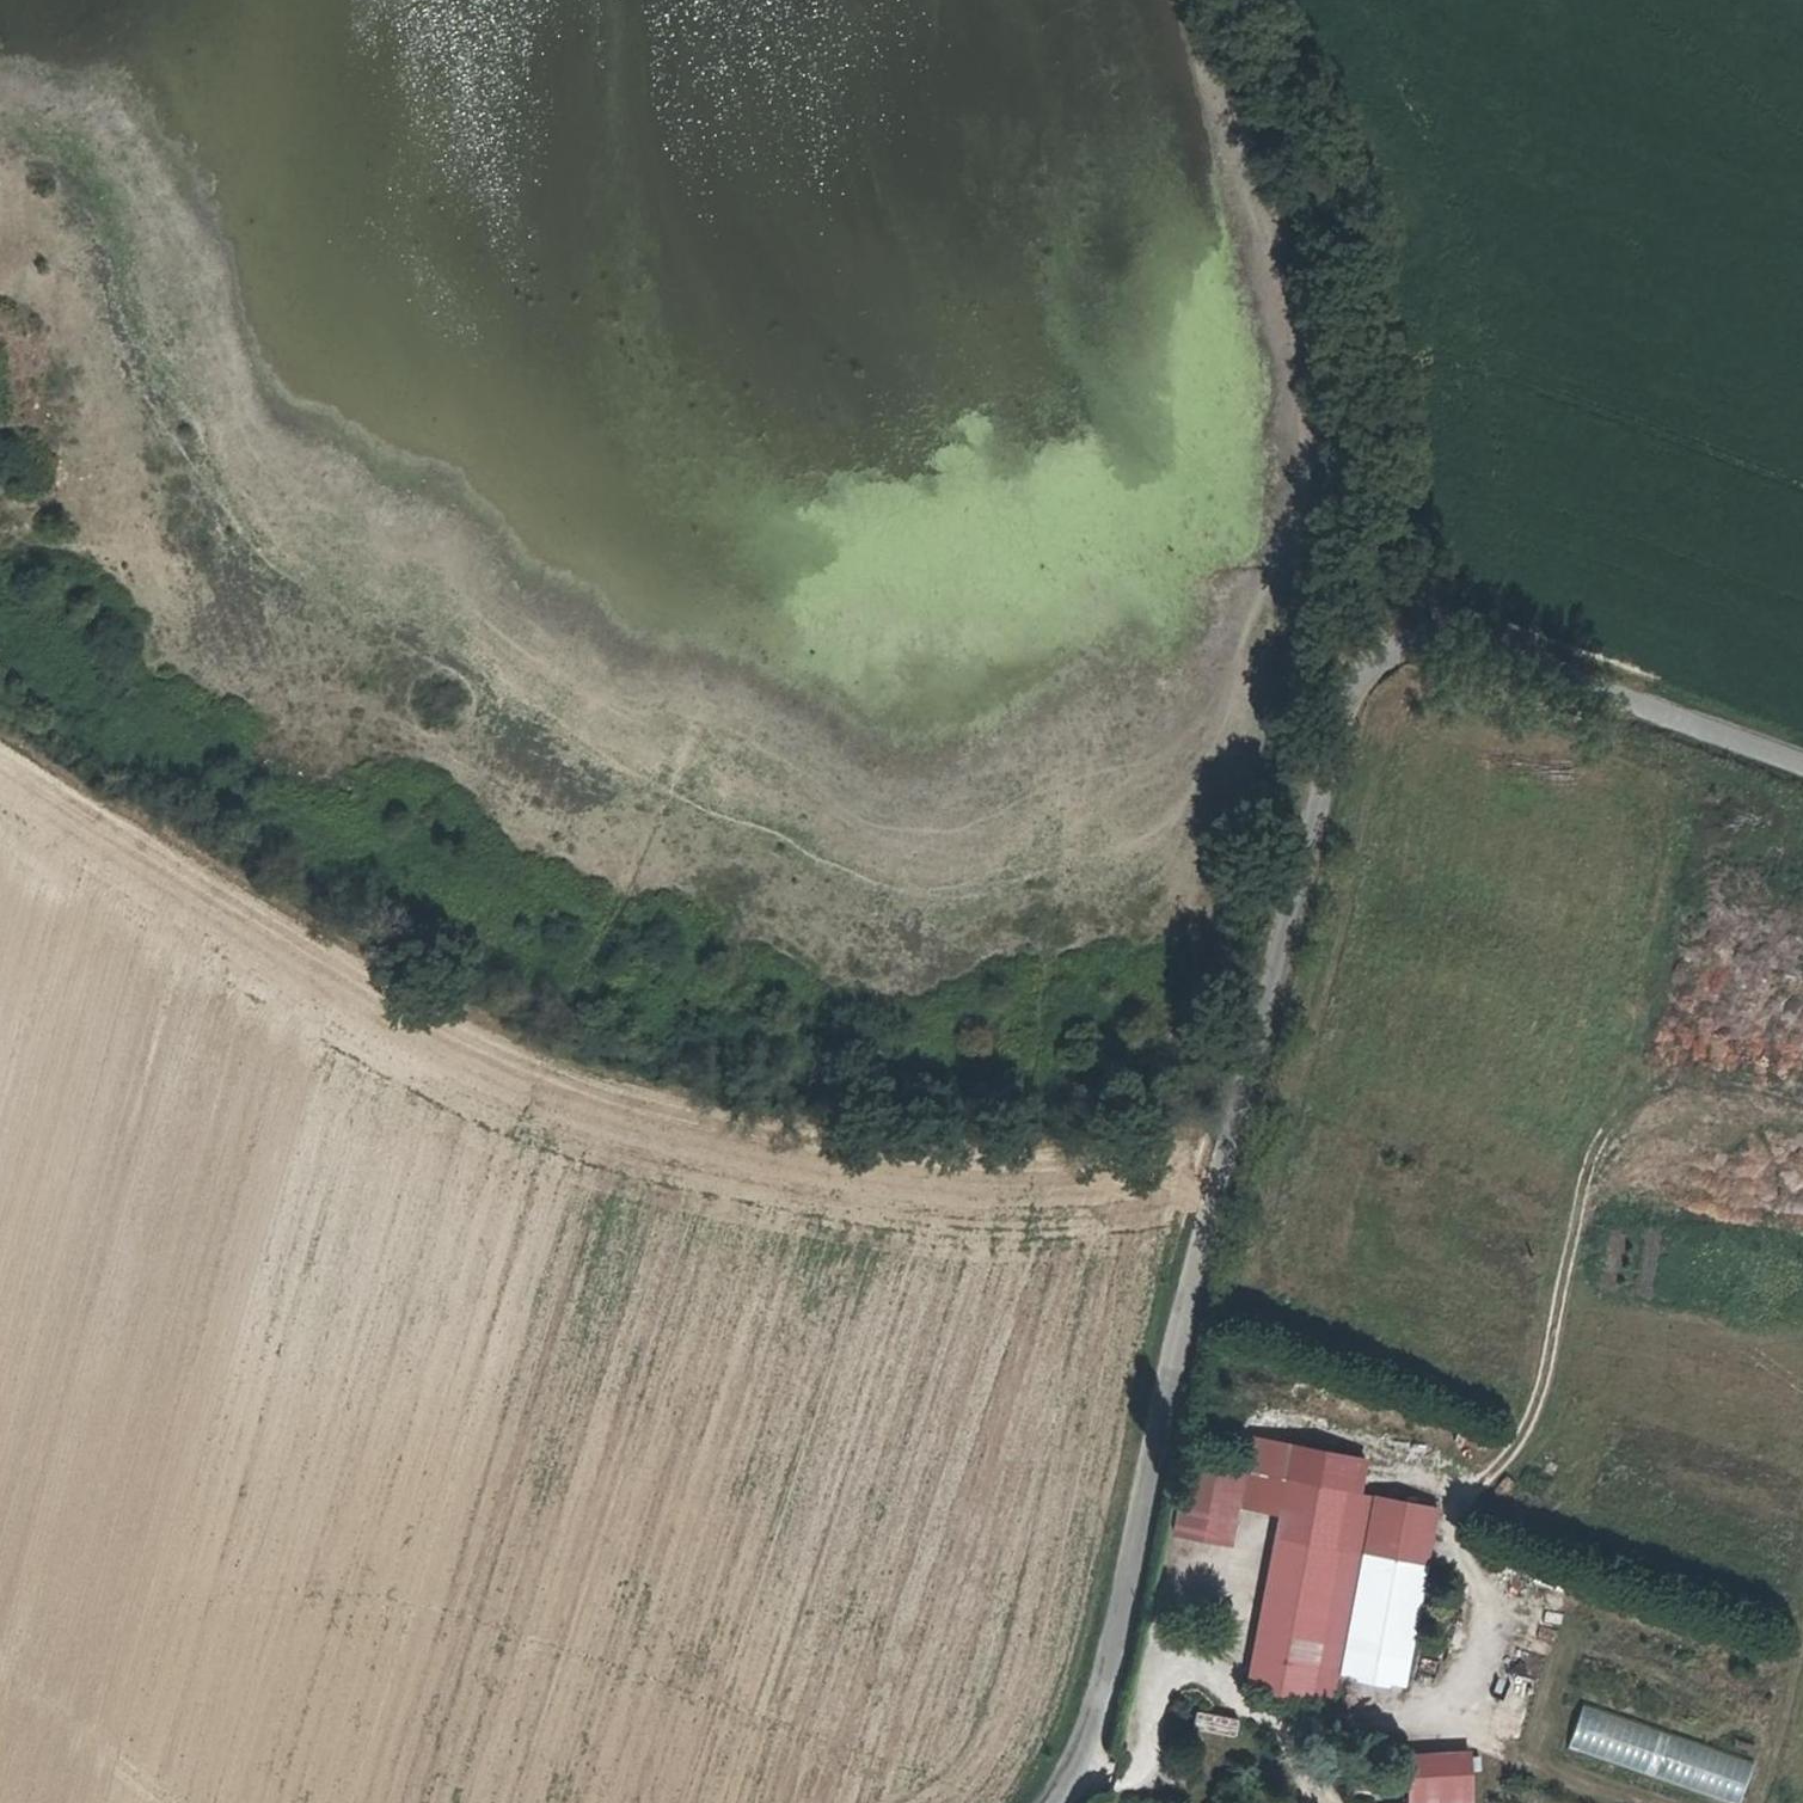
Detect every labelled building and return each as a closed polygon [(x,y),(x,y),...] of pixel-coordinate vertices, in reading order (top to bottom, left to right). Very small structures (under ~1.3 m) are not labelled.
[(1351,1564),(1363,1504),(1275,1488),(1239,1695),(1322,1710),(1335,1647),(1311,1643),(1326,1559),(1351,1564)] [(1363,1504),(1351,1564),(1372,1567),(1383,1507),(1363,1504)] [(1311,1643),(1335,1647),(1351,1564),(1326,1559),(1311,1643)] [(1526,1704),(1528,1677),(1507,1675),(1504,1702),(1526,1704)] [(1565,1752),(1738,1802),(1739,1802),(1753,1756),(1579,1704),(1565,1752)] [(1192,1731),(1235,1734),(1236,1714),(1194,1711),(1192,1731)]
